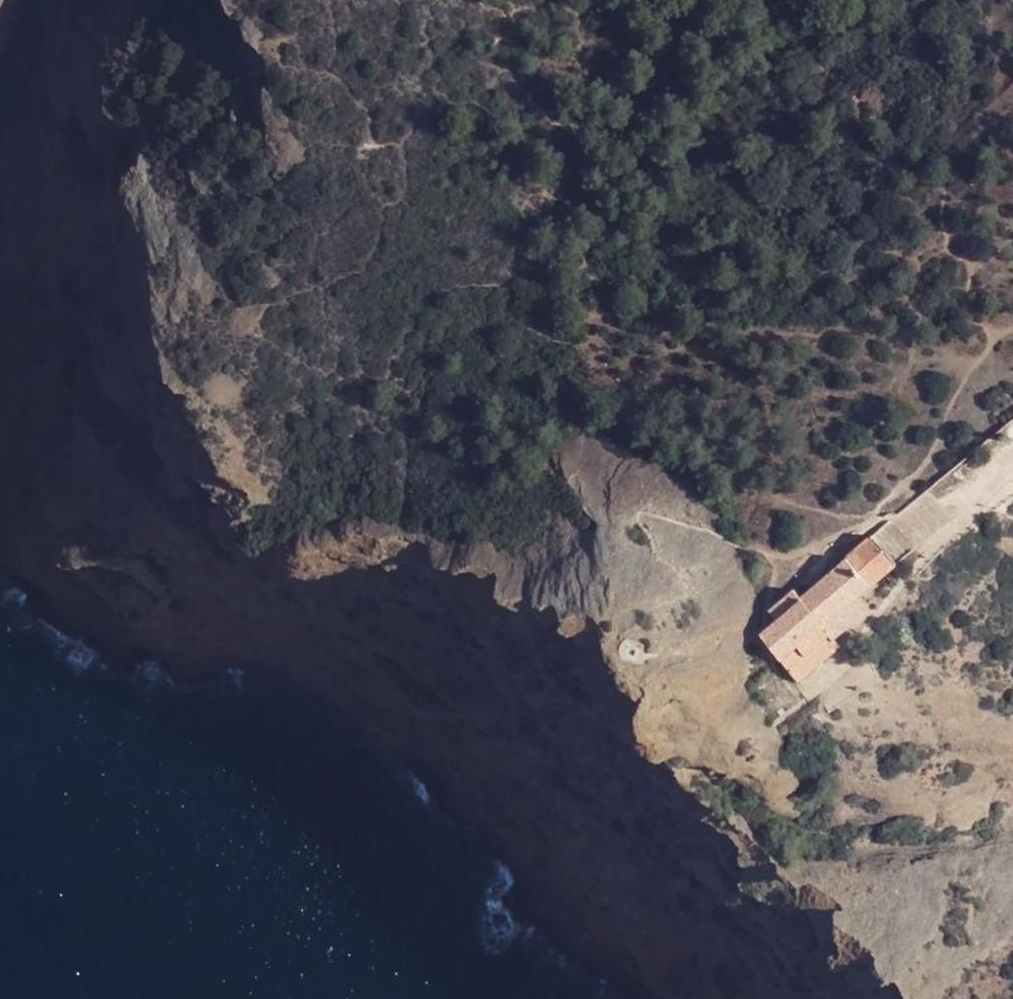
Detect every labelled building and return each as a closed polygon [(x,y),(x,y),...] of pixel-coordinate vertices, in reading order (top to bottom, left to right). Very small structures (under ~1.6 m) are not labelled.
[(842,643),(839,637),(866,614),(860,606),(865,600),(862,596),(900,561),(874,533),(804,593),(795,586),(769,608),(777,618),(758,633),(801,680),(842,643)] [(620,658),(638,660),(641,642),(625,635),(619,639),(616,645),(616,655),(620,658)]
